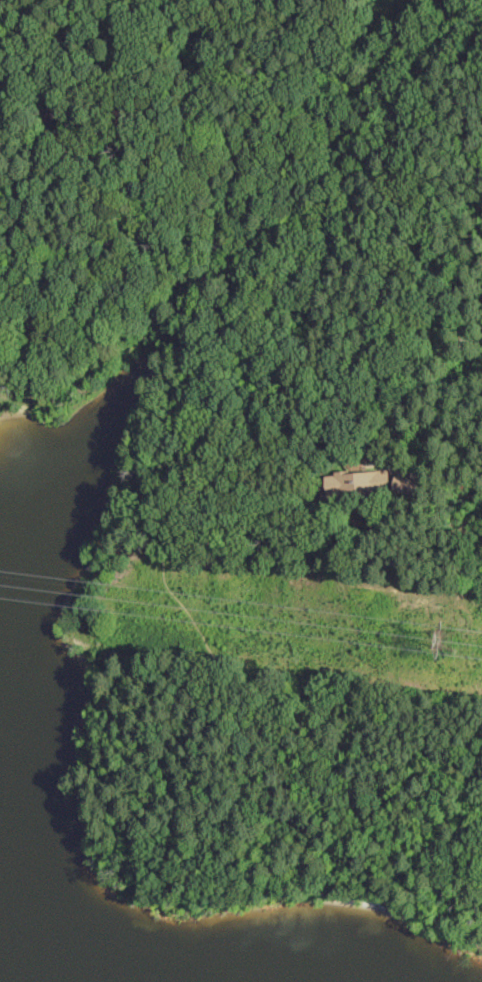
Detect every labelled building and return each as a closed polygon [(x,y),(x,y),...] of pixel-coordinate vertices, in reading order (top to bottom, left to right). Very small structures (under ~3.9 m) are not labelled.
[(328,496),(392,492),(391,468),(336,471),(336,475),(327,475),(328,496)] [(420,479),(397,476),(395,490),(417,494),(420,479)]
